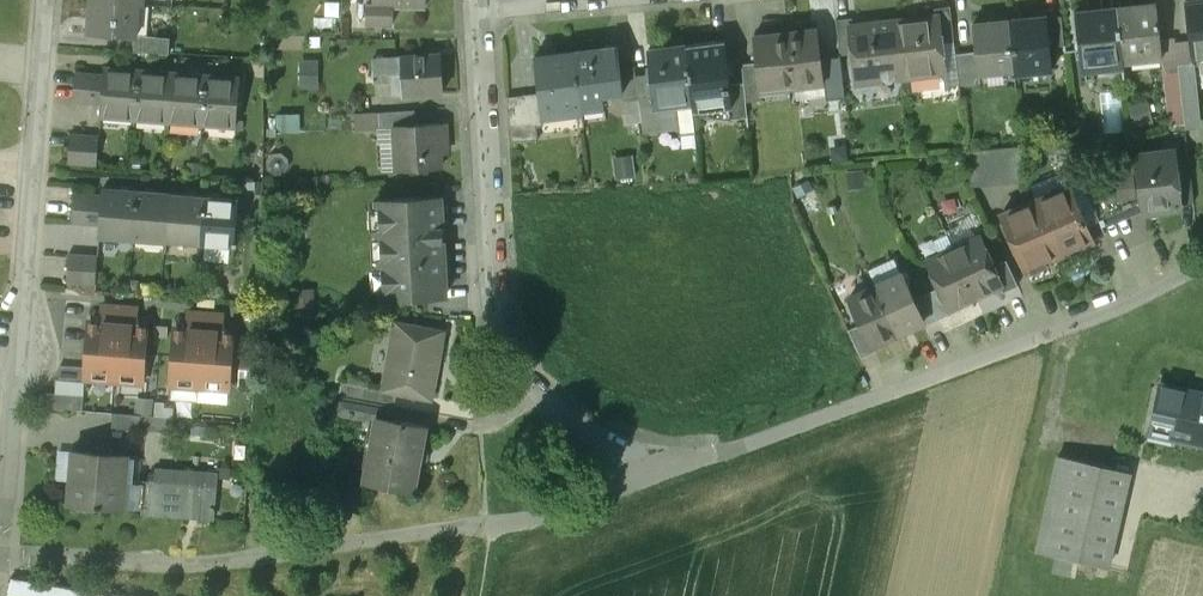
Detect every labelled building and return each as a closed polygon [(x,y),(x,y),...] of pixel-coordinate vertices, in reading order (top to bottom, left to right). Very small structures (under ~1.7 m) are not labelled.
[(136,3),(92,0),(90,34),(134,37),(134,28),(136,3)] [(374,2),(368,1),(367,23),(392,24),(393,4),(426,5),(426,0),(374,0),(374,2)] [(1185,1),(1192,58),(1202,57),(1202,0),(1192,0),(1185,1)] [(1118,7),(1123,60),(1163,56),(1157,3),(1118,7)] [(935,8),(936,17),(938,17),(941,42),(955,41),(950,6),(935,8)] [(1123,60),(1118,7),(1076,12),(1082,69),(1124,65),(1123,60)] [(894,22),(901,76),(944,71),(941,42),(938,17),(936,17),(894,22)] [(1009,20),(1014,70),(1015,76),(1054,72),(1051,47),(1048,18),(1048,17),(1009,20)] [(1062,17),(1048,18),(1051,47),(1065,46),(1062,17)] [(841,54),(855,53),(852,27),(853,27),(852,18),(836,19),(841,54)] [(1014,70),(1009,20),(973,24),(976,52),(978,74),(981,74),(1014,70)] [(901,76),(894,22),(853,27),(852,27),(855,53),(858,81),(901,76)] [(134,28),(134,37),(133,51),(170,54),(171,38),(152,37),(152,30),(134,28)] [(790,32),(796,86),(824,82),(818,29),(790,32)] [(796,86),(790,32),(753,37),(756,63),(759,90),(761,90),(796,86)] [(686,46),(694,112),(729,108),(732,108),(729,85),(724,42),(686,46)] [(694,112),(686,46),(649,50),(652,75),(655,103),(640,104),(643,122),(644,134),(679,130),(680,136),(697,134),(694,112)] [(576,53),(582,108),(603,106),(602,95),(622,92),(624,92),(621,70),(619,48),(576,53)] [(978,74),(976,52),(956,54),(959,85),(982,83),(981,74),(978,74)] [(582,108),(576,53),(536,57),(540,95),(542,113),(582,108)] [(442,55),(402,58),(403,74),(405,95),(444,93),(442,55)] [(403,74),(402,58),(373,59),(375,83),(390,82),(390,75),(403,74)] [(319,60),(301,60),(300,90),(319,91),(319,60)] [(759,90),(756,63),(742,64),(745,83),(747,101),(762,99),(761,90),(759,90)] [(1194,63),(1179,64),(1185,124),(1201,122),(1194,63)] [(1179,64),(1162,66),(1167,105),(1171,126),(1185,124),(1179,64)] [(102,115),(136,118),(140,70),(105,68),(105,74),(103,103),(102,115)] [(636,68),(621,70),(624,92),(622,92),(626,124),(643,122),(640,104),(637,76),(636,68)] [(136,118),(169,121),(173,73),(140,70),(136,118)] [(103,103),(105,74),(76,72),(74,101),(103,103)] [(169,121),(202,123),(206,76),(173,73),(169,121)] [(637,76),(640,104),(655,103),(652,75),(637,76)] [(240,78),(206,76),(202,123),(237,126),(240,78)] [(745,83),(729,85),(732,108),(729,108),(730,120),(749,118),(747,101),(745,83)] [(1099,94),(1104,133),(1126,130),(1121,91),(1099,94)] [(542,113),(540,95),(525,97),(528,128),(544,126),(542,113)] [(525,97),(507,101),(511,146),(537,142),(536,128),(528,128),(525,97)] [(1149,101),(1128,106),(1133,128),(1154,123),(1149,101)] [(356,131),(395,128),(394,126),(416,125),(415,111),(356,114),(356,131)] [(300,114),(277,115),(278,135),(300,134),(300,114)] [(416,125),(394,126),(395,128),(397,171),(442,169),(440,123),(416,125)] [(99,135),(71,133),(69,161),(97,163),(99,135)] [(967,151),(971,184),(1025,178),(1021,146),(967,151)] [(838,148),(827,149),(828,160),(840,159),(838,148)] [(1174,151),(1134,156),(1139,200),(1146,215),(1155,210),(1180,207),(1180,204),(1175,161),(1174,151)] [(1189,160),(1175,161),(1180,204),(1194,203),(1189,160)] [(863,169),(846,171),(849,190),(866,187),(863,169)] [(1062,180),(1064,186),(1070,184),(1086,222),(1098,216),(1079,173),(1062,180)] [(809,179),(792,188),(797,199),(815,191),(809,179)] [(1136,181),(1118,183),(1121,208),(1139,206),(1136,181)] [(1035,199),(1059,255),(1094,240),(1086,222),(1070,184),(1064,186),(1035,199)] [(133,237),(137,189),(104,186),(103,196),(101,223),(100,235),(133,237)] [(167,240),(171,192),(137,189),(133,237),(167,240)] [(201,243),(204,194),(171,192),(167,240),(201,243)] [(101,223),(103,196),(74,193),(72,221),(101,223)] [(204,194),(201,243),(236,246),(240,197),(204,194)] [(440,198),(378,202),(383,294),(425,292),(425,298),(446,297),(440,198)] [(1059,255),(1035,199),(1002,213),(1028,274),(1050,264),(1048,259),(1059,255)] [(954,250),(976,298),(1002,286),(1003,285),(994,265),(982,237),(954,250)] [(976,298),(954,250),(927,262),(940,288),(949,310),(951,309),(976,298)] [(98,257),(84,256),(81,285),(96,286),(98,257)] [(1006,259),(994,265),(1003,285),(1002,286),(1004,292),(1018,285),(1006,259)] [(876,286),(898,334),(922,323),(924,322),(914,300),(902,274),(876,286)] [(898,334),(876,286),(849,299),(860,324),(871,347),(873,346),(898,334)] [(940,288),(927,294),(939,320),(953,313),(951,309),(949,310),(940,288)] [(927,294),(914,300),(924,322),(922,323),(924,327),(939,320),(927,294)] [(102,321),(90,320),(86,368),(86,378),(143,382),(147,325),(136,324),(137,308),(103,305),(102,321)] [(188,328),(176,327),(172,385),(173,385),(171,399),(200,401),(201,387),(229,389),(233,332),(221,331),(222,314),(189,312),(188,328)] [(444,331),(396,322),(384,390),(397,392),(432,398),(444,331)] [(871,347),(860,324),(849,330),(862,359),(876,353),(873,346),(871,347)] [(83,409),(86,378),(86,368),(60,366),(59,379),(56,379),(55,393),(46,392),(45,407),(83,409)] [(397,392),(384,390),(343,382),(340,395),(394,406),(397,392)] [(1159,384),(1149,431),(1202,443),(1202,394),(1159,384)] [(394,406),(340,395),(336,414),(370,421),(371,416),(377,418),(378,416),(392,419),(394,406)] [(163,401),(134,399),(133,413),(142,414),(172,417),(173,408),(162,407),(163,401)] [(133,413),(113,412),(112,428),(141,430),(142,414),(133,413)] [(392,419),(378,416),(377,418),(366,482),(414,491),(427,425),(392,419)] [(128,454),(73,450),(69,502),(125,506),(126,481),(128,454)] [(1129,471),(1057,455),(1036,550),(1108,566),(1129,471)] [(192,485),(168,483),(166,515),(214,518),(217,474),(192,473),(192,485)] [(126,481),(125,506),(143,507),(145,482),(126,481)] [(168,483),(145,482),(143,507),(143,513),(166,515),(168,483)] [(11,578),(8,594),(21,595),(114,595),(11,578)]
